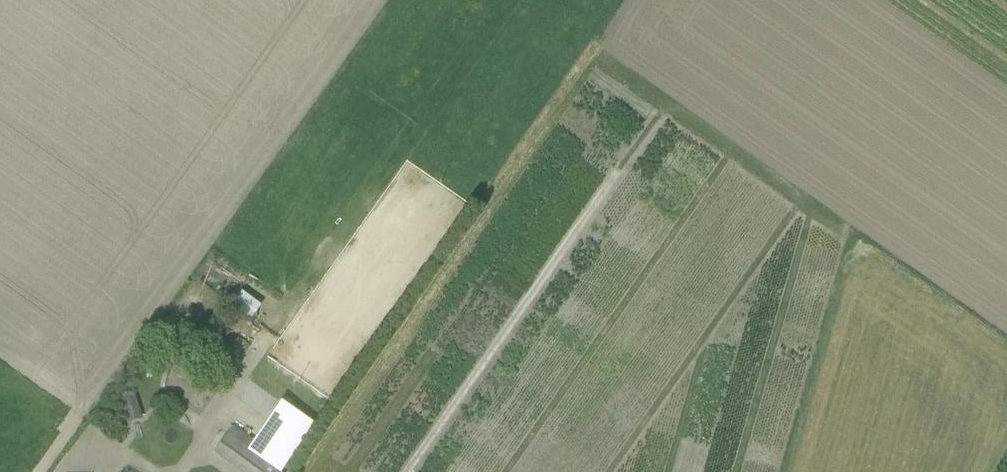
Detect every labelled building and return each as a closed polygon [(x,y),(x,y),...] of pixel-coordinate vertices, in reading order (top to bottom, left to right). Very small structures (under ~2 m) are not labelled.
[(262,306),(242,291),(233,305),(252,319),(262,306)] [(143,420),(135,392),(119,397),(127,425),(143,420)] [(228,434),(214,453),(240,471),(280,471),(279,471),(278,471),(228,434)]
